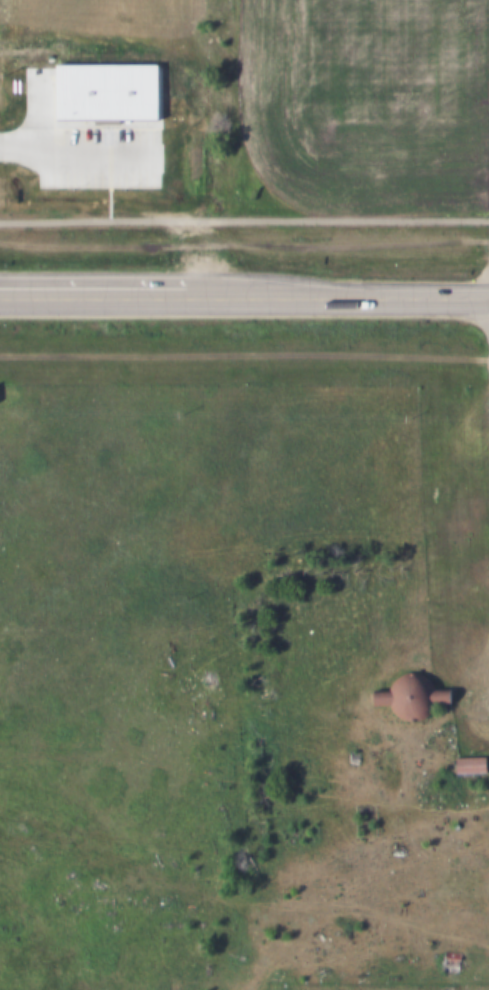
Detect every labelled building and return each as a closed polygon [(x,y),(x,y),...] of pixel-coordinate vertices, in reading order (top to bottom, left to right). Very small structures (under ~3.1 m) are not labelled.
[(31,157),(60,154),(61,163),(32,166),(31,157)] [(60,173),(76,173),(76,182),(60,182),(60,173)] [(406,720),(399,719),(392,716),(386,711),(383,704),(367,704),(367,689),(383,688),(386,682),(391,676),(398,672),(406,671),(413,672),(420,676),(426,681),(429,688),(443,688),(443,703),(430,703),(426,710),(421,715),(414,719),(406,720)] [(344,751),(354,753),(352,762),(342,760),(344,751)] [(449,755),(480,755),(480,771),(449,772),(449,755)] [(438,952),(455,953),(454,974),(436,973),(438,952)]
